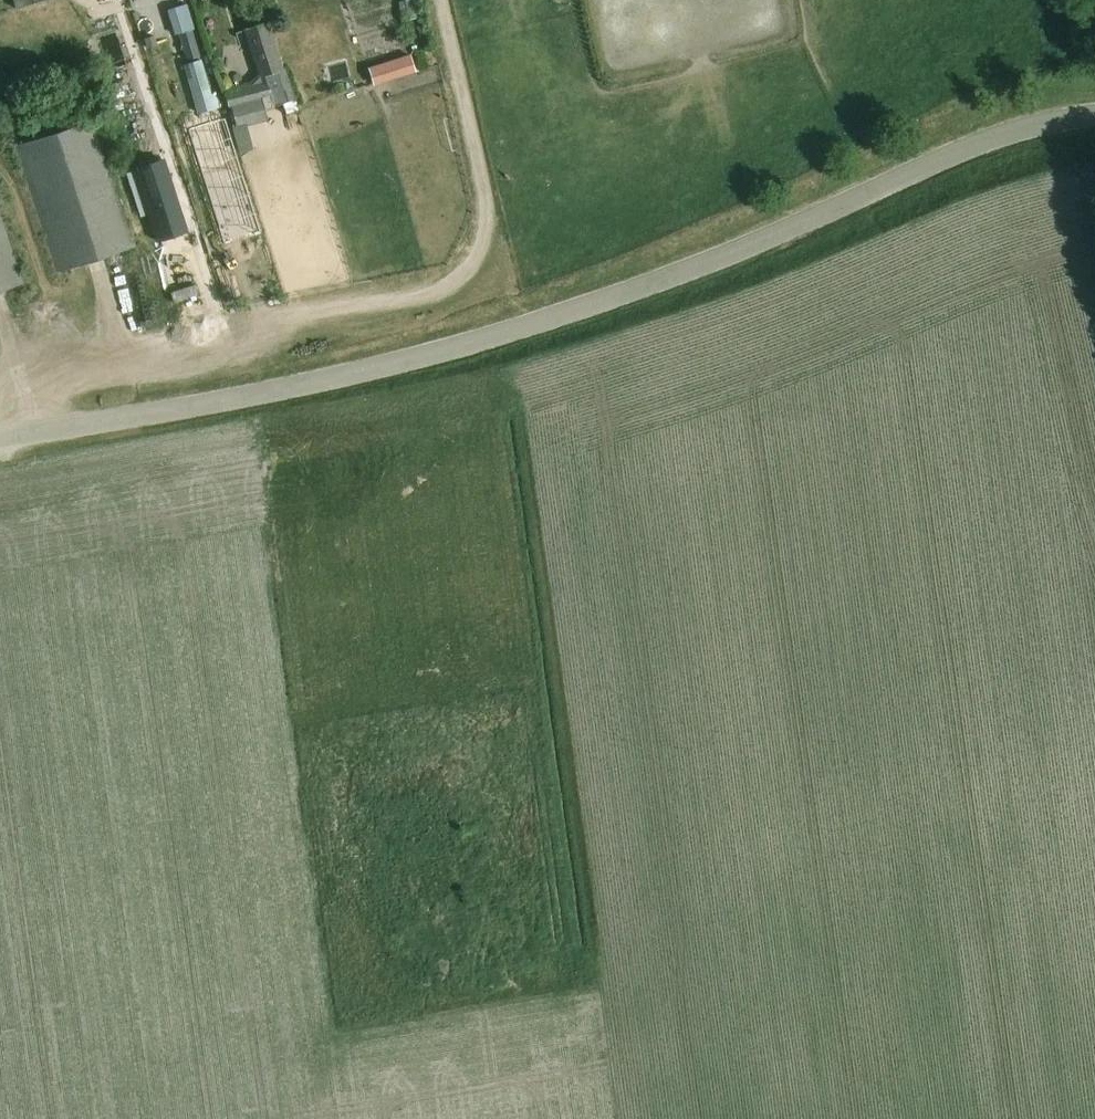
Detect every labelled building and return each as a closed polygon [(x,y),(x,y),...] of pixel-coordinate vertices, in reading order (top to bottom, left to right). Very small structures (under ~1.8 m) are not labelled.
[(34,3),(45,0),(14,0),(17,9),(34,3)] [(186,4),(173,9),(181,33),(194,29),(186,4)] [(267,23),(244,31),(259,78),(272,74),(285,114),(297,111),(267,23)] [(186,60),(200,56),(192,31),(179,35),(186,60)] [(378,83),(419,70),(413,51),(372,64),(378,83)] [(184,65),(198,114),(215,109),(201,60),(184,65)] [(231,106),(236,128),(266,121),(260,98),(255,100),(250,82),(224,89),(229,106),(231,106)] [(57,273),(135,247),(94,121),(76,127),(73,117),(31,131),(34,140),(16,146),(57,273)] [(155,239),(186,229),(164,162),(134,172),(155,239)] [(22,284),(0,216),(0,292),(22,284)]
